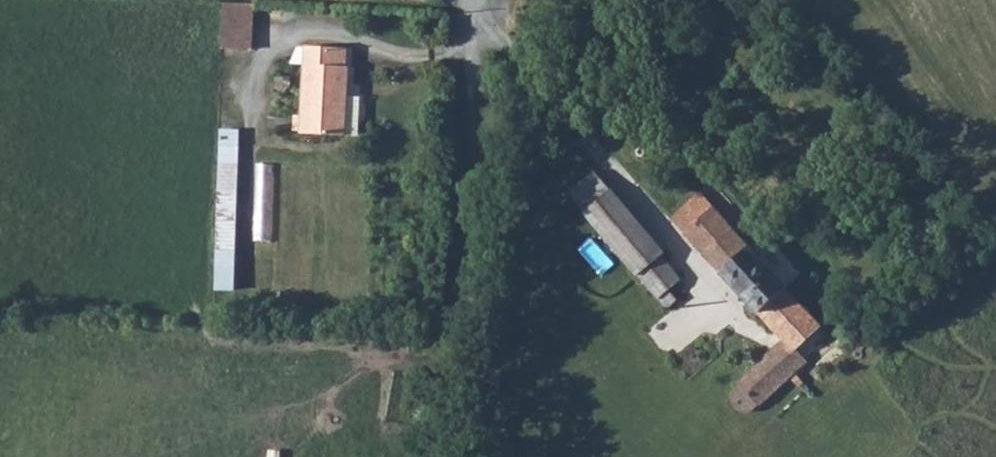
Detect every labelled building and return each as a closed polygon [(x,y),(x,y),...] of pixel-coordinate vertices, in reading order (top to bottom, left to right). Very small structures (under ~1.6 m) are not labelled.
[(248,46),(249,1),(222,0),(221,46),(248,46)] [(345,45),(302,45),(300,130),(357,133),(359,99),(347,98),(348,64),(344,63),(345,45)] [(242,128),(222,127),(217,290),(237,291),(242,128)] [(611,190),(595,170),(568,192),(584,210),(611,190)] [(611,190),(584,210),(668,310),(678,301),(670,291),(681,281),(658,254),(662,252),(611,190)] [(787,283),(698,191),(669,217),(783,338),(785,336),(797,347),(822,323),(785,286),(787,283)] [(805,358),(797,347),(785,336),(783,338),(769,351),(790,373),(805,358)] [(758,406),(790,373),(769,351),(735,382),(758,406)]
